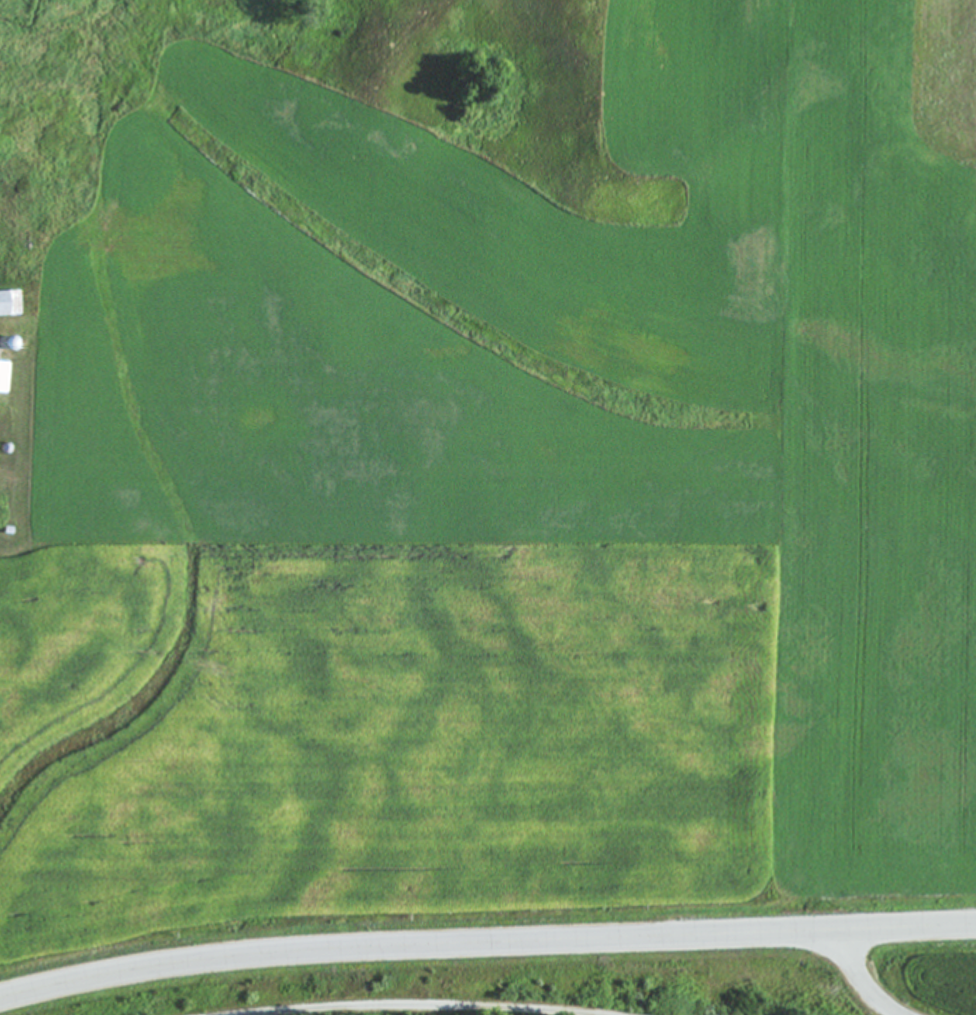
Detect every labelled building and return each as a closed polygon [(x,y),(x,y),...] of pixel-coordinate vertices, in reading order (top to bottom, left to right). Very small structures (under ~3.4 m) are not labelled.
[(0,292),(0,317),(18,316),(17,291),(0,292)]
